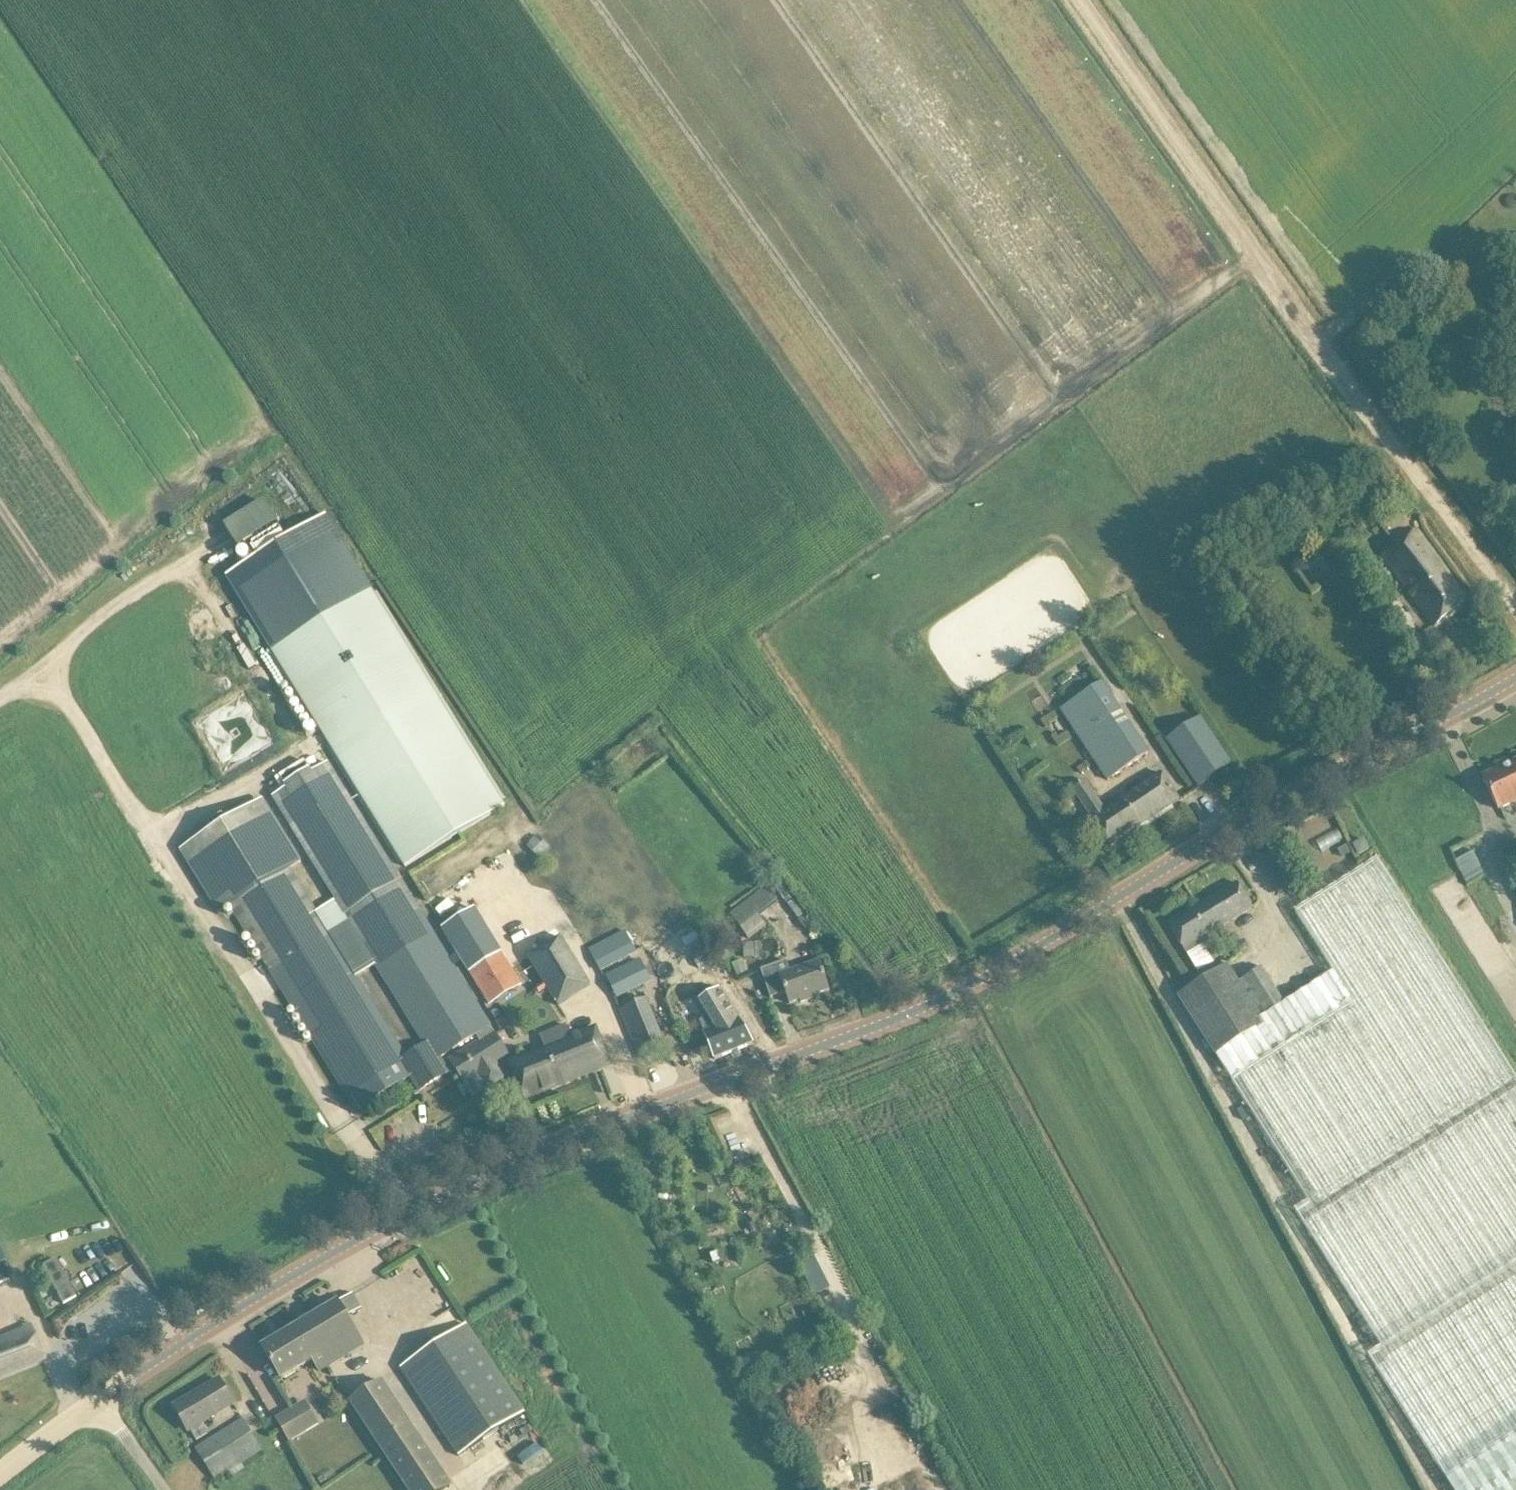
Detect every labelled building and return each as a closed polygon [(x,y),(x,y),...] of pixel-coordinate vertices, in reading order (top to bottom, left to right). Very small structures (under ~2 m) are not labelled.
[(249,538),(255,550),(281,536),(260,498),(219,521),(233,547),(249,538)] [(505,805),(371,587),(326,514),(225,576),(271,648),(405,867),(505,805)] [(1383,553),(1434,624),(1468,600),(1417,529),(1383,553)] [(1149,754),(1101,683),(1061,709),(1109,781),(1149,754)] [(1188,770),(1199,787),(1231,765),(1220,749),(1201,719),(1168,740),(1188,770)] [(263,798),(180,849),(219,912),(229,905),(361,1116),(390,1098),(386,1091),(411,1075),(421,1092),(453,1073),(443,1056),(490,1026),(344,792),(322,757),(267,792),(426,1046),(405,1058),(287,869),(301,860),(263,798)] [(1482,777),(1499,812),(1515,803),(1515,761),(1482,777)] [(1072,789),(1110,846),(1179,800),(1161,773),(1106,810),(1086,780),(1072,789)] [(1337,816),(1345,831),(1356,825),(1349,810),(1337,816)] [(1355,845),(1360,855),(1370,850),(1365,840),(1355,845)] [(1346,846),(1337,851),(1341,858),(1350,853),(1346,846)] [(1455,858),(1465,881),(1483,874),(1473,850),(1455,858)] [(1377,859),(1295,911),(1334,972),(1261,1018),(1228,965),(1218,971),(1202,981),(1179,996),(1309,1202),(1295,1210),(1382,1346),(1369,1355),(1454,1489),(1515,1489),(1515,1078),(1377,859)] [(1208,934),(1252,908),(1238,883),(1169,925),(1202,981),(1218,971),(1202,944),(1211,939),(1208,934)] [(730,913),(747,935),(764,922),(758,915),(777,900),(766,885),(730,913)] [(695,928),(680,937),(687,948),(701,939),(695,928)] [(591,949),(603,970),(635,952),(624,931),(591,949)] [(513,969),(492,935),(458,956),(479,989),(513,969)] [(528,956),(559,1006),(591,986),(560,936),(528,956)] [(758,943),(744,944),(744,958),(758,958),(758,943)] [(708,950),(694,959),(699,969),(714,960),(708,950)] [(640,959),(608,976),(618,996),(651,980),(640,959)] [(737,975),(747,971),(742,959),(732,963),(737,975)] [(814,995),(829,990),(819,961),(790,972),(786,961),(760,970),(770,998),(785,993),(789,1004),(800,1000),(801,1002),(814,997),(814,995)] [(263,965),(243,975),(257,1000),(277,990),(263,965)] [(720,989),(699,1003),(710,1019),(706,1032),(704,1032),(715,1059),(753,1044),(720,989)] [(623,1009),(636,1041),(644,1060),(666,1050),(644,999),(623,1009)] [(552,1046),(529,1055),(510,1062),(525,1099),(611,1065),(596,1030),(572,1039),(566,1025),(547,1032),(552,1046)] [(505,1077),(495,1062),(508,1054),(495,1032),(465,1050),(488,1088),(505,1077)] [(476,1131),(475,1134),(476,1136),(477,1138),(479,1139),(481,1139),(483,1139),(484,1138),(485,1137),(486,1134),(486,1132),(485,1130),(483,1129),(481,1129),(479,1129),(477,1130),(476,1131)] [(10,1280),(0,1254),(0,1284),(10,1280)] [(813,1264),(805,1268),(800,1271),(815,1300),(818,1299),(828,1293),(813,1264)] [(361,1308),(352,1294),(262,1348),(281,1379),(313,1360),(319,1371),(363,1345),(347,1317),(361,1308)] [(401,1367),(460,1456),(524,1413),(466,1324),(401,1367)] [(43,1360),(29,1326),(0,1338),(0,1377),(43,1360)] [(174,1406),(188,1429),(233,1403),(219,1380),(174,1406)] [(409,1489),(447,1489),(451,1488),(380,1381),(350,1401),(409,1489)] [(294,1408),(276,1419),(289,1442),(307,1431),(294,1408)] [(196,1449),(214,1479),(262,1450),(242,1420),(213,1439),(196,1449)] [(526,1426),(513,1435),(519,1443),(532,1434),(526,1426)]
